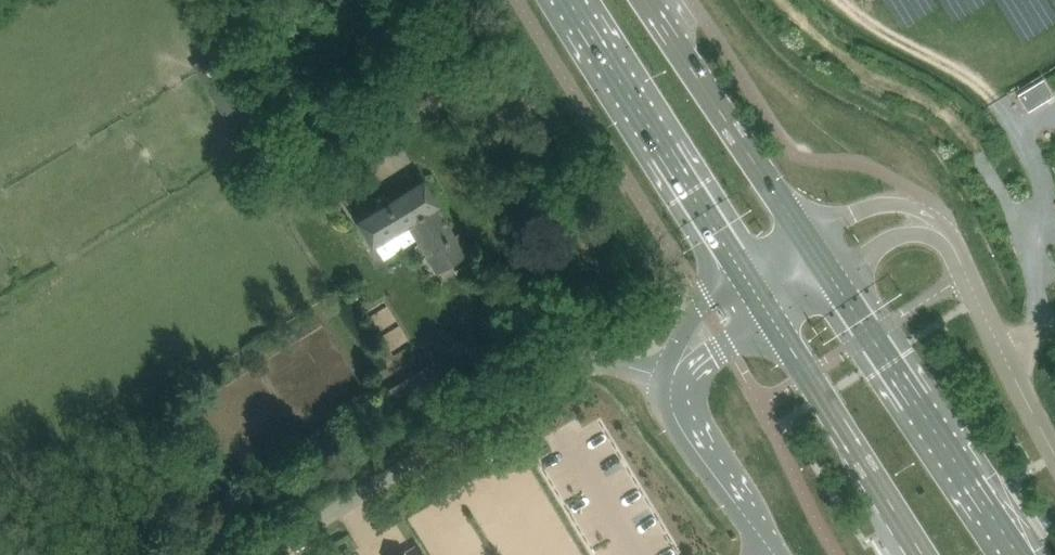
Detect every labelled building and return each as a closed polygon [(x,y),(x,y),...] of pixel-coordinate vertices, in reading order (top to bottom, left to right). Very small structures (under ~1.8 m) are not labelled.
[(1044,78),(1018,94),(1028,111),(1054,95),(1044,78)] [(373,245),(375,244),(385,260),(417,239),(437,272),(469,252),(458,235),(455,237),(436,206),(439,204),(424,181),(359,222),(361,226),(360,226),(366,236),(367,236),(373,245)] [(407,383),(381,400),(382,401),(393,419),(419,403),(407,383)] [(418,544),(405,552),(404,552),(399,554),(425,554),(418,544)]
